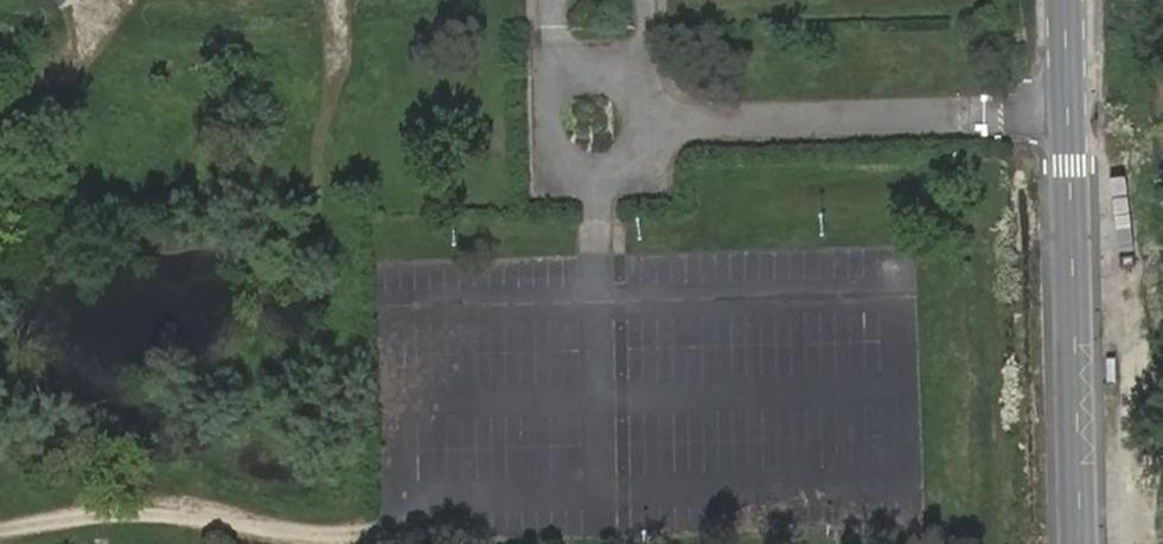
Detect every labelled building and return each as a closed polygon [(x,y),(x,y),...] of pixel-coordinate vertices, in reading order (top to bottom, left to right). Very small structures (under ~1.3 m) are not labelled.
[(590,0),(581,0),(580,1),(579,6),(580,9),(582,12),(587,13),(591,11),(593,6),(592,3),(591,0),(590,0)]
